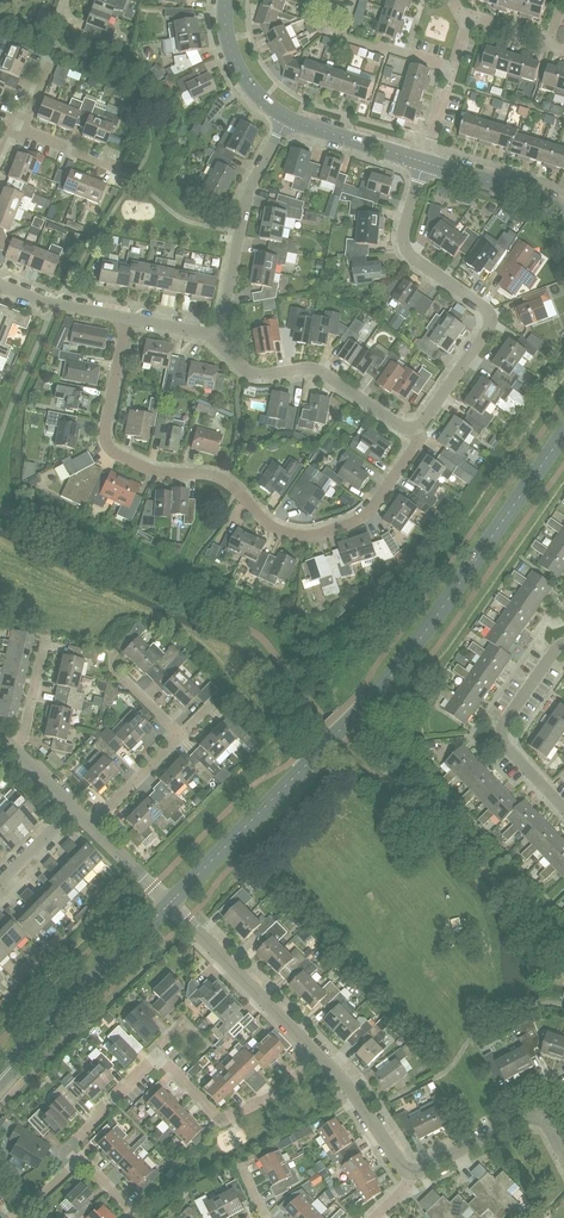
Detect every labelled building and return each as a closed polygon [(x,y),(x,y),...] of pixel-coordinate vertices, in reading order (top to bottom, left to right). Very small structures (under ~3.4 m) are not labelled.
[(112,1),(109,0),(96,0),(92,10),(111,17),(113,10),(123,11),(127,0),(112,0),(112,1)] [(287,0),(267,0),(266,2),(263,1),(261,6),(280,12),(279,13),(282,14),(287,0)] [(411,3),(402,0),(389,0),(386,9),(404,15),(407,7),(410,8),(411,3)] [(503,0),(488,0),(487,3),(495,6),(494,9),(500,10),(503,0)] [(517,0),(503,0),(500,10),(505,12),(506,9),(514,11),(517,0)] [(531,0),(517,0),(514,11),(521,14),(520,17),(526,18),(531,0)] [(526,18),(531,20),(532,17),(540,20),(546,1),(542,0),(531,0),(526,18)] [(275,25),(279,13),(280,12),(261,6),(255,24),(262,26),(267,36),(278,31),(278,30),(275,25)] [(165,9),(165,18),(182,18),(183,9),(165,9)] [(402,22),(404,15),(386,9),(382,22),(403,29),(405,23),(402,22)] [(108,24),(111,17),(92,10),(86,24),(100,29),(97,37),(111,43),(116,30),(108,24)] [(278,15),(278,17),(291,22),(296,19),(298,18),(283,13),(282,14),(280,13),(279,13),(278,15)] [(176,38),(199,35),(196,20),(168,24),(170,39),(171,39),(176,38)] [(401,34),(403,29),(382,22),(377,35),(396,41),(398,33),(401,34)] [(313,23),(306,26),(308,31),(315,27),(313,23)] [(271,50),(291,40),(284,27),(278,30),(278,31),(267,36),(271,43),(268,45),(271,50)] [(315,27),(308,31),(311,35),(318,32),(315,27)] [(199,35),(176,38),(171,39),(173,55),(201,50),(199,35)] [(308,37),(300,41),(304,48),(310,42),(308,37)] [(4,59),(23,67),(28,55),(16,50),(18,44),(6,40),(4,46),(9,47),(4,59)] [(290,55),(291,56),(297,52),(291,40),(271,50),(273,55),(276,53),(280,60),(290,55)] [(494,76),(495,70),(503,45),(498,44),(496,50),(488,48),(485,57),(480,55),(476,71),(494,76)] [(508,74),(514,56),(506,53),(508,46),(503,45),(495,70),(508,74)] [(521,78),(529,53),(524,52),(522,58),(514,56),(508,74),(521,78)] [(529,53),(521,78),(535,82),(541,64),(532,61),(534,54),(529,53)] [(293,61),(291,56),(290,55),(280,60),(285,71),(283,77),(300,83),(306,65),(293,61)] [(188,60),(186,61),(185,56),(174,58),(176,66),(170,68),(174,76),(192,67),(188,60)] [(23,67),(4,59),(0,69),(0,75),(1,72),(19,78),(23,67)] [(314,84),(320,66),(307,62),(306,65),(300,83),(306,85),(307,82),(314,84)] [(555,94),(563,64),(559,62),(557,69),(548,66),(541,90),(555,94)] [(563,64),(555,94),(554,95),(563,98),(563,64)] [(58,65),(56,71),(67,76),(70,70),(58,65)] [(408,79),(429,85),(431,80),(428,79),(430,71),(412,65),(408,79)] [(326,92),(333,70),(320,66),(314,84),(322,87),(321,90),(326,92)] [(340,93),(346,75),(333,70),(326,92),(332,93),(333,90),(340,93)] [(56,71),(53,77),(65,81),(67,76),(56,71)] [(192,102),(193,100),(215,90),(208,75),(198,80),(195,72),(176,82),(182,94),(181,97),(185,104),(187,105),(192,102)] [(352,100),(359,79),(346,75),(340,93),(348,95),(347,98),(352,100)] [(359,79),(352,100),(358,102),(359,99),(367,102),(372,83),(359,79)] [(427,91),(429,85),(408,79),(404,92),(422,97),(424,90),(427,91)] [(167,82),(163,84),(165,89),(174,84),(171,80),(167,82)] [(420,105),(422,97),(404,92),(400,105),(421,111),(423,106),(420,105)] [(79,112),(80,110),(86,112),(90,101),(85,98),(83,103),(72,99),(68,108),(60,128),(72,132),(75,125),(80,113),(79,112)] [(209,123),(215,117),(225,105),(217,98),(205,121),(209,123)] [(49,123),(56,104),(44,99),(37,118),(49,123)] [(107,107),(96,103),(90,101),(86,112),(91,114),(90,117),(82,136),(94,141),(105,111),(107,107)] [(381,111),(383,105),(376,103),(374,109),(381,111)] [(60,128),(68,108),(56,104),(49,123),(60,128)] [(420,117),(421,111),(400,105),(396,118),(414,124),(417,116),(420,117)] [(106,145),(113,126),(116,128),(120,117),(105,111),(94,141),(106,145)] [(473,139),(479,120),(465,116),(459,137),(465,139),(466,136),(473,139)] [(229,126),(236,129),(233,136),(251,146),(258,132),(233,118),(229,126)] [(485,145),(492,124),(479,120),(473,139),(481,141),(480,144),(485,145)] [(499,146),(505,128),(492,124),(485,145),(491,147),(492,144),(499,146)] [(517,135),(518,135),(518,132),(505,128),(499,146),(507,149),(506,152),(511,153),(517,135)] [(251,146),(233,136),(226,132),(214,153),(227,160),(231,152),(244,159),(251,146)] [(530,139),(518,135),(517,135),(511,153),(519,156),(518,159),(523,160),(530,139)] [(537,161),(543,143),(530,139),(523,160),(529,162),(530,159),(537,161)] [(129,143),(121,140),(119,146),(126,149),(129,143)] [(550,168),(556,147),(543,143),(537,161),(545,164),(544,167),(550,168)] [(563,168),(563,150),(556,147),(550,168),(555,170),(556,167),(563,169),(563,168)] [(294,150),(286,174),(296,177),(292,189),(307,194),(313,176),(305,174),(311,155),(294,150)] [(227,160),(214,153),(213,152),(207,165),(214,169),(210,177),(229,188),(236,174),(224,168),(228,160),(227,160)] [(32,174),(36,162),(42,165),(44,158),(30,153),(28,158),(17,154),(13,166),(32,174)] [(328,159),(321,181),(336,186),(333,195),(341,198),(346,182),(338,180),(343,164),(328,159)] [(27,185),(32,174),(13,166),(8,178),(24,184),(22,190),(34,194),(36,189),(27,185)] [(62,177),(64,172),(58,170),(53,182),(59,184),(62,177)] [(75,196),(83,176),(71,171),(68,179),(62,177),(59,184),(57,189),(75,196)] [(206,202),(210,195),(221,201),(229,188),(210,177),(202,173),(202,174),(201,173),(197,181),(197,182),(194,188),(193,188),(192,190),(188,191),(187,190),(186,192),(206,202)] [(357,198),(367,201),(376,204),(379,193),(389,196),(393,181),(373,175),(370,184),(362,181),(357,198)] [(87,200),(94,181),(83,176),(75,196),(87,200)] [(94,181),(87,200),(98,205),(106,185),(94,181)] [(439,186),(436,193),(448,197),(450,190),(439,186)] [(22,190),(20,195),(4,189),(0,198),(0,201),(18,208),(27,212),(34,194),(22,190)] [(472,190),(471,193),(490,199),(491,195),(472,190)] [(367,201),(357,198),(352,196),(350,216),(359,217),(358,229),(380,231),(380,230),(383,230),(384,218),(381,218),(381,216),(366,214),(367,201)] [(290,198),(287,205),(303,210),(305,202),(290,198)] [(18,208),(0,201),(0,215),(14,220),(18,208)] [(264,223),(263,224),(285,228),(287,218),(302,221),(304,210),(303,210),(287,205),(282,203),(280,212),(266,209),(266,210),(264,210),(262,212),(260,220),(262,222),(264,223)] [(454,231),(457,227),(444,218),(440,215),(442,207),(431,204),(428,217),(430,217),(428,223),(434,225),(438,227),(429,240),(435,244),(434,246),(440,251),(442,249),(454,231)] [(14,220),(0,215),(0,241),(7,238),(5,234),(6,231),(9,232),(14,220)] [(35,218),(32,227),(36,229),(40,219),(35,218)] [(40,219),(36,229),(41,231),(45,221),(40,219)] [(68,220),(66,225),(75,229),(77,224),(68,220)] [(49,223),(47,228),(56,231),(58,227),(49,223)] [(77,224),(75,229),(84,233),(86,228),(77,224)] [(283,238),(285,228),(263,224),(260,239),(274,242),(273,250),(297,255),(299,245),(293,240),(283,238)] [(58,227),(56,231),(66,235),(68,230),(58,227)] [(454,231),(442,249),(455,258),(463,245),(470,250),(480,236),(467,228),(461,236),(454,231)] [(378,246),(380,231),(358,229),(357,241),(348,240),(346,259),(348,258),(362,257),(363,245),(378,246)] [(75,233),(72,241),(77,243),(80,235),(75,233)] [(113,237),(111,246),(121,247),(122,239),(113,237)] [(24,244),(12,240),(11,242),(8,241),(7,238),(0,241),(0,251),(7,254),(5,259),(17,264),(24,244)] [(164,250),(165,243),(151,241),(149,247),(164,250)] [(481,242),(466,264),(473,268),(472,270),(479,275),(490,259),(498,264),(507,251),(497,244),(493,250),(481,242)] [(515,296),(523,284),(530,289),(537,279),(523,269),(535,251),(521,242),(498,275),(505,280),(501,286),(502,287),(502,286),(514,294),(514,295),(515,296)] [(164,250),(173,251),(175,245),(165,243),(164,250)] [(28,268),(36,249),(24,244),(17,264),(28,268)] [(52,278),(59,258),(63,249),(51,245),(48,254),(40,273),(52,278)] [(40,273),(48,254),(36,249),(28,268),(40,273)] [(255,269),(275,273),(277,264),(286,266),(288,253),(273,250),(272,257),(257,254),(255,269)] [(117,266),(108,264),(110,254),(105,253),(103,263),(99,282),(107,284),(106,288),(112,289),(117,266)] [(128,283),(134,254),(128,253),(126,263),(118,261),(117,266),(112,289),(118,290),(119,286),(128,288),(128,283)] [(141,290),(146,267),(137,265),(139,255),(134,254),(128,283),(136,285),(135,289),(141,290)] [(362,257),(348,258),(349,267),(353,267),(355,286),(376,284),(375,281),(388,279),(387,270),(382,270),(381,263),(368,265),(367,256),(362,257)] [(141,290),(147,291),(148,287),(156,289),(162,260),(156,259),(154,268),(146,267),(141,290)] [(156,289),(164,290),(163,294),(169,295),(174,272),(176,262),(162,260),(156,289)] [(184,294),(190,265),(184,264),(182,274),(174,272),(169,295),(175,297),(176,293),(184,294)] [(197,301),(202,277),(193,276),(195,266),(190,265),(184,294),(192,296),(191,300),(197,301)] [(274,283),(275,273),(255,269),(252,285),(266,288),(266,292),(253,294),(254,302),(276,298),(279,284),(274,283)] [(202,277),(197,301),(203,302),(204,298),(212,300),(216,280),(218,271),(212,270),(211,279),(202,277)] [(412,299),(418,290),(406,282),(394,299),(400,303),(394,311),(407,320),(414,311),(418,304),(412,299)] [(535,303),(519,309),(521,314),(519,318),(521,323),(525,325),(525,327),(548,319),(542,304),(551,300),(547,290),(532,295),(535,303)] [(418,304),(414,311),(423,317),(434,301),(425,295),(424,296),(418,304)] [(5,345),(13,325),(26,330),(31,318),(0,305),(0,343),(5,345)] [(315,320),(305,319),(306,311),(293,309),(290,325),(298,326),(295,342),(310,345),(311,342),(315,320)] [(465,328),(458,323),(463,316),(452,309),(449,313),(445,311),(441,317),(445,320),(439,328),(457,340),(460,335),(461,336),(463,336),(466,331),(466,329),(465,328)] [(311,342),(326,345),(329,329),(337,331),(340,315),(327,312),(326,319),(315,318),(315,320),(311,342)] [(274,352),(273,342),(280,341),(277,320),(264,322),(263,329),(255,331),(259,355),(274,352)] [(75,325),(71,343),(103,349),(107,331),(75,325)] [(60,350),(68,331),(61,328),(53,347),(60,350)] [(352,366),(363,350),(357,346),(360,336),(349,328),(341,340),(348,345),(339,358),(352,366)] [(448,353),(448,352),(450,353),(451,353),(455,348),(454,347),(453,346),(457,340),(439,328),(434,334),(429,331),(422,341),(420,339),(415,346),(429,356),(436,345),(448,353)] [(538,338),(533,345),(539,349),(541,346),(544,342),(538,338)] [(501,352),(519,364),(524,357),(531,361),(539,349),(533,345),(527,341),(522,348),(510,340),(501,352)] [(186,359),(178,357),(170,356),(172,346),(146,341),(142,362),(153,364),(153,366),(167,369),(166,374),(175,376),(175,373),(180,374),(179,378),(181,378),(179,378),(180,374),(182,374),(183,372),(186,359)] [(5,345),(0,343),(0,358),(7,360),(12,348),(5,345)] [(380,368),(381,366),(388,356),(377,348),(369,354),(363,350),(352,366),(364,375),(373,363),(380,368)] [(58,358),(58,360),(67,362),(64,379),(95,385),(99,367),(78,363),(79,355),(60,351),(58,358)] [(409,367),(400,361),(402,358),(391,351),(388,356),(381,366),(387,371),(378,384),(391,394),(393,391),(393,390),(408,369),(407,369),(409,367)] [(513,372),(519,364),(501,352),(492,364),(505,373),(500,380),(512,388),(520,377),(513,372)] [(182,384),(187,385),(213,390),(215,380),(216,374),(217,369),(191,364),(189,377),(184,376),(182,384)] [(393,390),(393,391),(406,400),(415,386),(422,391),(433,375),(423,368),(417,376),(408,369),(393,390)] [(512,388),(500,380),(495,387),(483,378),(482,380),(479,378),(472,387),(475,389),(474,391),(492,403),(497,396),(505,402),(514,390),(512,388)] [(83,387),(76,386),(58,382),(55,398),(66,400),(64,408),(66,408),(65,411),(73,412),(73,410),(89,413),(92,397),(82,395),(83,387)] [(257,388),(253,387),(246,385),(244,394),(253,397),(255,397),(257,388)] [(486,411),(492,403),(474,391),(465,404),(478,412),(473,419),(485,428),(487,429),(495,417),(486,411)] [(290,396),(274,393),(270,417),(280,420),(279,427),(292,429),(295,414),(287,412),(290,396)] [(304,407),(303,411),(300,427),(313,430),(314,422),(325,424),(330,400),(314,397),(312,409),(304,407)] [(147,443),(150,427),(154,428),(158,410),(149,408),(148,414),(130,411),(125,435),(136,438),(136,441),(147,443)] [(74,449),(75,446),(78,427),(75,426),(77,418),(48,412),(46,425),(59,428),(56,445),(74,449)] [(176,453),(181,431),(183,432),(185,422),(173,420),(173,418),(159,415),(155,436),(162,438),(160,449),(176,453)] [(485,428),(473,419),(472,418),(467,425),(455,417),(447,430),(465,442),(470,434),(477,439),(480,435),(485,428)] [(217,455),(220,446),(223,436),(197,429),(191,448),(217,455)] [(462,446),(465,442),(447,430),(438,443),(450,451),(445,458),(458,467),(461,469),(469,458),(459,451),(462,446)] [(382,459),(391,446),(370,431),(364,440),(358,436),(350,447),(364,456),(368,449),(382,459)] [(338,443),(329,437),(321,448),(330,454),(338,443)] [(346,467),(339,476),(360,490),(369,477),(356,468),(361,461),(347,452),(340,463),(346,467)] [(88,502),(96,484),(98,481),(89,477),(95,466),(87,453),(72,461),(70,457),(61,461),(63,465),(55,470),(61,482),(70,477),(61,496),(85,508),(88,502)] [(458,467),(445,458),(440,465),(428,457),(419,469),(437,482),(442,476),(449,481),(453,474),(458,467)] [(282,495),(289,485),(302,467),(291,459),(283,471),(274,464),(271,469),(266,466),(260,474),(265,477),(260,485),(273,494),(276,490),(282,495)] [(306,472),(297,486),(295,488),(295,489),(296,488),(305,495),(297,506),(310,515),(325,495),(322,493),(330,480),(333,482),(336,484),(337,484),(308,464),(308,465),(310,466),(306,472)] [(458,467),(453,474),(459,478),(464,471),(461,469),(458,467)] [(418,497),(432,507),(433,508),(438,500),(433,497),(435,495),(435,490),(433,488),(437,482),(419,469),(417,473),(415,472),(409,479),(411,481),(411,482),(422,490),(417,497),(418,497)] [(114,502),(125,479),(111,473),(104,488),(96,484),(88,502),(103,509),(108,498),(114,502)] [(125,479),(114,502),(121,505),(117,515),(131,522),(139,505),(132,501),(139,486),(125,479)] [(170,518),(172,490),(171,493),(156,492),(155,505),(146,504),(139,527),(154,528),(155,518),(170,518)] [(172,490),(170,518),(171,518),(171,515),(184,516),(184,524),(192,525),(194,520),(195,503),(187,503),(188,490),(172,490)] [(345,493),(339,500),(340,501),(348,506),(349,506),(353,500),(353,499),(349,495),(345,493)] [(432,507),(418,497),(413,505),(401,496),(392,508),(410,520),(418,509),(427,515),(432,507)] [(401,533),(410,520),(392,508),(383,521),(401,533)] [(552,518),(549,522),(559,529),(561,525),(552,518)] [(549,522),(547,525),(556,532),(559,529),(549,522)] [(232,556),(234,552),(243,556),(252,536),(238,530),(232,544),(224,540),(221,547),(218,554),(216,558),(224,561),(228,554),(232,556)] [(562,530),(554,542),(563,549),(563,532),(562,530)] [(154,539),(139,531),(136,536),(151,544),(154,539)] [(395,558),(392,554),(387,545),(374,549),(369,535),(354,540),(361,562),(363,568),(374,565),(395,558)] [(259,578),(266,563),(267,561),(260,557),(266,543),(252,536),(243,556),(250,559),(247,565),(250,569),(253,570),(251,574),(259,578)] [(387,545),(392,554),(400,550),(391,536),(384,540),(387,545)] [(352,565),(361,562),(354,540),(339,545),(344,559),(336,561),(341,577),(342,579),(355,575),(352,565)] [(536,541),(534,544),(543,551),(546,547),(536,541)] [(554,542),(546,553),(563,565),(563,549),(554,542)] [(221,547),(214,544),(211,551),(218,554),(221,547)] [(534,544),(531,548),(541,554),(543,551),(534,544)] [(266,563),(259,578),(275,586),(279,579),(287,583),(297,561),(280,553),(274,567),(266,563)] [(563,571),(563,565),(546,553),(538,565),(559,579),(563,571)] [(341,577),(336,561),(334,555),(325,558),(325,557),(306,563),(312,581),(320,578),(327,598),(341,593),(337,579),(341,577)] [(515,571),(512,574),(522,581),(525,578),(515,571)] [(525,583),(546,597),(554,586),(533,571),(525,583)] [(512,574),(510,578),(520,585),(522,581),(512,574)] [(538,609),(546,597),(525,583),(517,594),(538,609)] [(340,595),(342,602),(349,600),(347,593),(340,595)] [(499,593),(497,597),(507,604),(509,600),(499,593)] [(530,620),(538,609),(517,594),(509,605),(530,620)] [(497,597),(494,600),(504,607),(507,604),(497,597)] [(522,631),(530,620),(509,605),(502,617),(522,631)] [(484,616),(481,619),(491,626),(494,622),(484,616)] [(515,642),(522,631),(502,617),(494,628),(515,642)] [(481,619),(479,622),(489,629),(491,626),(481,619)] [(133,664),(149,649),(138,638),(146,630),(138,622),(124,636),(132,644),(123,653),(133,664)] [(507,653),(515,642),(494,628),(486,639),(491,643),(507,653)] [(9,645),(31,650),(34,635),(12,630),(9,641),(3,640),(2,645),(8,646),(9,645)] [(473,642),(471,645),(481,652),(483,649),(473,642)] [(512,657),(507,653),(491,643),(484,654),(504,669),(512,657)] [(165,669),(181,653),(172,645),(164,654),(153,644),(149,649),(133,664),(144,674),(157,662),(165,669)] [(31,650),(9,645),(8,646),(6,655),(0,653),(0,659),(5,660),(5,658),(28,664),(31,650)] [(471,645),(469,649),(478,656),(481,652),(471,645)] [(60,671),(81,676),(84,659),(98,662),(100,653),(78,648),(76,659),(63,656),(61,656),(58,665),(61,666),(60,671)] [(174,697),(189,682),(177,670),(187,660),(181,653),(165,669),(173,677),(162,688),(162,691),(167,695),(170,695),(171,694),(174,697)] [(496,680),(504,669),(484,654),(476,665),(496,680)] [(28,664),(5,658),(5,660),(3,669),(0,668),(0,674),(2,674),(2,672),(24,678),(28,664)] [(458,664),(455,668),(465,675),(468,671),(458,664)] [(489,691),(496,680),(476,665),(468,677),(489,691)] [(455,668),(453,671),(463,678),(465,675),(455,668)] [(79,684),(81,676),(60,671),(58,676),(56,675),(54,684),(56,685),(65,687),(65,690),(66,692),(68,693),(67,699),(83,703),(85,694),(82,693),(83,688),(81,685),(79,684)] [(24,678),(2,672),(2,674),(0,682),(0,687),(21,691),(24,678)] [(481,702),(489,691),(468,677),(460,688),(481,702)] [(107,681),(102,703),(107,707),(120,693),(107,681)] [(189,682),(174,697),(185,708),(198,695),(206,703),(218,690),(210,682),(200,692),(189,682)] [(21,691),(0,687),(0,701),(18,705),(21,691)] [(442,687),(440,690),(450,697),(452,693),(442,687)] [(473,713),(481,702),(460,688),(452,699),(473,713)] [(440,690),(437,694),(447,700),(450,697),(440,690)] [(94,697),(93,705),(101,707),(103,699),(94,697)] [(49,717),(48,722),(69,727),(73,710),(81,712),(83,703),(67,699),(64,710),(51,707),(51,708),(48,707),(46,717),(49,717)] [(465,725),(473,713),(452,699),(444,711),(465,725)] [(18,705),(0,701),(0,716),(15,720),(18,705)] [(563,722),(563,706),(559,702),(551,713),(563,722)] [(90,714),(92,705),(83,703),(81,712),(90,714)] [(140,711),(146,717),(149,713),(143,708),(140,711)] [(121,721),(141,740),(151,730),(142,720),(145,717),(140,711),(136,715),(132,711),(121,721)] [(563,734),(563,722),(551,713),(544,724),(562,737),(563,734)] [(130,751),(141,740),(121,721),(111,732),(115,736),(113,738),(107,732),(101,738),(113,750),(121,742),(130,751)] [(65,743),(69,727),(48,722),(45,736),(57,739),(55,750),(72,754),(74,745),(65,743)] [(213,731),(210,735),(225,750),(237,738),(243,744),(250,738),(238,726),(230,734),(220,724),(220,725),(219,723),(216,723),(212,727),(212,730),(213,731)] [(555,747),(562,737),(544,724),(536,735),(555,747)] [(113,750),(101,738),(97,734),(94,738),(97,741),(93,746),(103,757),(93,767),(109,782),(119,772),(106,759),(114,751),(113,750)] [(213,762),(225,750),(210,735),(199,746),(209,755),(201,763),(214,776),(221,770),(213,762)] [(547,758),(555,747),(536,735),(529,746),(547,758)] [(455,773),(473,756),(463,745),(445,763),(455,773)] [(464,783),(482,766),(473,756),(455,773),(464,783)] [(214,776),(201,763),(193,771),(180,758),(170,769),(185,784),(195,774),(206,785),(214,776)] [(238,764),(232,758),(229,760),(235,766),(238,764)] [(65,766),(60,771),(64,775),(69,770),(65,766)] [(473,793),(492,775),(482,766),(464,783),(473,793)] [(98,793),(109,782),(93,767),(81,779),(75,773),(69,780),(81,792),(88,784),(98,793)] [(175,794),(185,784),(170,769),(166,772),(165,771),(162,771),(158,775),(158,778),(160,779),(159,780),(172,792),(164,800),(176,812),(178,811),(184,804),(175,794)] [(449,772),(441,781),(444,784),(452,775),(449,772)] [(452,775),(444,784),(446,787),(455,778),(452,775)] [(483,803),(501,785),(492,775),(473,793),(483,803)] [(492,812),(510,795),(501,785),(483,803),(492,812)] [(35,810),(20,795),(15,790),(5,799),(11,804),(10,804),(34,828),(38,823),(35,820),(32,820),(29,816),(35,810)] [(468,792),(460,800),(462,803),(471,795),(468,792)] [(471,795),(462,803),(465,806),(474,798),(471,795)] [(520,805),(510,795),(492,812),(502,823),(507,818),(520,805)] [(176,812),(164,800),(156,808),(147,799),(136,810),(151,825),(164,812),(170,819),(175,814),(176,812)] [(516,828),(534,810),(525,800),(520,805),(507,818),(516,828)] [(29,832),(34,828),(10,804),(1,814),(16,829),(22,823),(26,826),(26,829),(29,832)] [(147,830),(151,825),(136,810),(126,820),(135,829),(127,837),(137,848),(151,834),(147,830)] [(526,838),(544,820),(534,810),(516,828),(526,838)] [(487,812),(478,820),(481,823),(490,815),(487,812)] [(16,829),(1,814),(0,815),(0,831),(16,846),(20,842),(16,838),(14,838),(10,835),(16,829)] [(490,815),(481,823),(484,826),(493,818),(490,815)] [(535,847),(553,830),(544,820),(526,838),(535,847)] [(511,827),(502,835),(505,838),(514,830),(511,827)] [(514,830),(505,838),(508,841),(517,833),(514,830)] [(544,857),(563,840),(553,830),(535,847),(544,857)] [(16,846),(0,831),(0,845),(4,841),(8,845),(7,847),(11,851),(16,846)] [(563,857),(563,841),(563,840),(544,857),(554,867),(563,857)] [(73,851),(92,870),(101,861),(86,846),(80,852),(76,848),(73,851)] [(530,847),(521,855),(524,858),(533,850),(530,847)] [(533,850),(524,858),(527,861),(535,853),(533,850)] [(83,879),(92,870),(73,851),(70,854),(74,858),(68,864),(83,879)] [(554,867),(563,877),(563,857),(554,867)] [(74,888),(83,879),(68,864),(62,870),(58,866),(55,870),(74,888)] [(549,866),(540,875),(543,878),(551,869),(549,866)] [(551,869),(543,878),(546,881),(554,872),(551,869)] [(65,898),(65,897),(74,888),(55,870),(52,873),(56,877),(50,883),(65,898)] [(114,880),(108,886),(111,889),(117,883),(114,880)] [(69,901),(65,897),(65,898),(50,883),(47,886),(50,890),(45,896),(60,911),(63,914),(73,905),(69,901)] [(108,886),(102,892),(105,895),(111,889),(108,886)] [(245,907),(253,899),(243,889),(230,901),(236,907),(224,918),(235,929),(251,914),(245,907)] [(51,920),(60,911),(45,896),(39,902),(35,898),(32,901),(51,920)] [(90,904),(93,907),(99,901),(96,898),(90,904)] [(42,929),(51,920),(32,901),(28,904),(32,908),(27,914),(42,929)] [(81,913),(84,916),(90,910),(87,907),(81,913)] [(78,922),(84,916),(81,913),(75,919),(78,922)] [(32,938),(42,929),(27,914),(21,920),(17,916),(13,919),(32,938)] [(276,923),(270,917),(262,924),(251,914),(235,929),(246,940),(258,929),(264,935),(276,923)] [(1,931),(17,946),(26,937),(7,918),(3,922),(7,926),(1,931)] [(51,920),(42,929),(51,938),(57,932),(53,928),(56,925),(55,924),(52,921),(51,920)] [(284,949),(278,943),(288,933),(278,923),(280,921),(279,920),(276,923),(264,935),(261,937),(267,943),(258,953),(268,964),(284,949)] [(66,928),(69,932),(75,926),(72,922),(66,928)] [(17,946),(1,931),(0,933),(0,948),(7,956),(17,946)] [(57,932),(51,938),(54,941),(57,944),(63,938),(57,932)] [(54,941),(48,947),(51,950),(57,944),(54,941)] [(296,949),(290,955),(284,949),(268,964),(279,974),(288,965),(295,971),(295,970),(307,959),(296,949)] [(38,956),(32,962),(36,965),(42,960),(38,956)] [(302,998),(316,984),(310,978),(318,969),(308,958),(307,959),(295,970),(301,976),(290,986),(302,998)] [(32,962),(26,968),(30,971),(36,965),(32,962)] [(14,980),(18,984),(24,978),(20,974),(14,980)] [(161,999),(153,1007),(164,1018),(175,1006),(180,1002),(174,996),(181,989),(176,984),(177,983),(170,975),(153,992),(161,999)] [(189,983),(187,997),(188,998),(187,999),(196,1009),(203,1003),(211,1012),(228,995),(229,994),(229,992),(224,988),(223,988),(222,989),(216,983),(212,986),(206,980),(201,986),(195,980),(194,981),(193,980),(189,983)] [(329,1004),(340,993),(341,992),(331,981),(322,990),(316,984),(302,998),(313,1009),(323,999),(329,1004)] [(335,1032),(351,1016),(340,1006),(346,1000),(340,993),(329,1004),(328,1005),(334,1011),(324,1021),(335,1032)] [(214,1027),(210,1031),(219,1041),(222,1039),(228,1032),(236,1025),(238,1023),(243,1018),(237,1012),(241,1008),(228,995),(211,1012),(220,1021),(214,1027)] [(143,1003),(125,1020),(145,1041),(157,1029),(147,1018),(152,1013),(143,1003)] [(106,1022),(110,1022),(113,1018),(108,1013),(103,1018),(106,1022)] [(246,1027),(254,1020),(255,1019),(248,1013),(243,1018),(238,1023),(244,1029),(246,1027)] [(362,1039),(363,1038),(374,1027),(367,1021),(361,1027),(351,1016),(335,1032),(346,1043),(356,1033),(362,1039)] [(254,1020),(246,1027),(253,1034),(261,1027),(254,1020)] [(532,1046),(540,1042),(542,1041),(531,1020),(521,1025),(526,1035),(532,1046)] [(128,1032),(132,1028),(126,1022),(125,1023),(122,1026),(128,1032)] [(236,1025),(228,1032),(232,1036),(234,1038),(244,1029),(238,1023),(236,1025)] [(378,1045),(387,1036),(376,1025),(374,1027),(363,1038),(368,1044),(358,1055),(363,1060),(362,1062),(366,1067),(368,1066),(369,1066),(384,1051),(378,1045)] [(125,1045),(128,1042),(131,1039),(118,1026),(107,1037),(115,1045),(109,1051),(125,1067),(136,1056),(125,1045)] [(228,1032),(222,1039),(225,1042),(232,1036),(228,1032)] [(286,1051),(291,1046),(279,1033),(274,1038),(269,1034),(259,1044),(276,1061),(280,1057),(278,1055),(284,1049),(286,1051)] [(556,1058),(563,1038),(548,1033),(542,1054),(556,1058)] [(534,1049),(532,1046),(526,1035),(518,1038),(523,1048),(510,1055),(520,1074),(533,1067),(526,1053),(534,1049)] [(259,1044),(253,1050),(247,1043),(242,1047),(249,1054),(258,1064),(263,1069),(270,1063),(272,1065),(276,1061),(259,1044)] [(249,1054),(242,1047),(239,1044),(235,1048),(240,1053),(233,1059),(250,1076),(254,1072),(252,1070),(258,1064),(249,1054)] [(227,1053),(220,1046),(217,1049),(224,1056),(227,1053)] [(392,1064),(376,1076),(386,1090),(407,1075),(397,1061),(406,1055),(401,1048),(388,1058),(392,1064)] [(520,1074),(510,1055),(496,1062),(491,1052),(484,1056),(491,1071),(499,1067),(506,1081),(520,1074)] [(87,1074),(102,1090),(113,1079),(104,1070),(111,1063),(101,1053),(90,1063),(94,1067),(87,1074)] [(200,1066),(203,1069),(210,1062),(204,1056),(197,1063),(200,1066)] [(246,1080),(250,1076),(233,1059),(228,1065),(224,1060),(219,1065),(223,1069),(238,1084),(244,1078),(246,1080)] [(193,1080),(203,1069),(200,1066),(197,1063),(187,1073),(193,1080)] [(238,1084),(223,1069),(219,1065),(216,1068),(220,1073),(213,1079),(230,1096),(234,1092),(232,1090),(238,1084)] [(91,1100),(102,1090),(87,1074),(80,1081),(76,1077),(65,1088),(75,1098),(82,1091),(91,1100)] [(226,1100),(230,1096),(213,1079),(202,1089),(217,1104),(224,1098),(226,1100)] [(156,1114),(173,1097),(169,1093),(167,1095),(161,1089),(163,1087),(158,1082),(145,1094),(150,1099),(146,1103),(156,1114)] [(76,1098),(75,1098),(65,1088),(62,1084),(50,1096),(56,1101),(50,1108),(51,1109),(65,1123),(69,1119),(71,1121),(77,1115),(75,1113),(75,1112),(68,1105),(76,1098)] [(424,1114),(433,1133),(447,1126),(440,1113),(448,1109),(440,1094),(432,1098),(436,1107),(424,1114)] [(159,1131),(181,1110),(175,1103),(177,1101),(173,1097),(156,1114),(163,1121),(156,1127),(159,1131)] [(66,1125),(65,1123),(51,1109),(45,1115),(39,1109),(28,1121),(41,1135),(49,1128),(55,1135),(66,1125)] [(6,1115),(11,1119),(15,1114),(10,1110),(6,1115)] [(176,1134),(193,1118),(189,1113),(187,1116),(181,1110),(159,1131),(163,1134),(170,1128),(176,1134)] [(433,1133),(424,1114),(411,1121),(406,1111),(398,1116),(405,1131),(413,1126),(420,1140),(433,1133)] [(193,1118),(176,1134),(186,1145),(191,1141),(196,1146),(209,1133),(204,1128),(201,1130),(195,1124),(197,1122),(193,1118)] [(326,1143),(347,1130),(343,1125),(341,1127),(336,1119),(318,1131),(326,1143)] [(117,1127),(112,1131),(107,1125),(90,1142),(95,1147),(97,1145),(103,1151),(101,1153),(105,1157),(122,1141),(126,1137),(117,1127)] [(310,1126),(294,1135),(298,1141),(314,1133),(310,1126)] [(26,1163),(36,1169),(45,1153),(33,1146),(37,1139),(17,1128),(11,1139),(18,1143),(12,1154),(13,1155),(9,1162),(22,1170),(26,1163)] [(344,1158),(358,1148),(355,1142),(352,1143),(347,1136),(350,1134),(347,1130),(326,1143),(335,1155),(340,1152),(344,1158)] [(144,1136),(137,1143),(141,1146),(147,1139),(144,1136)] [(122,1141),(105,1157),(109,1161),(111,1159),(117,1165),(132,1151),(134,1152),(140,1146),(141,1146),(137,1143),(130,1149),(122,1141)] [(277,1143),(270,1147),(274,1153),(279,1151),(280,1150),(277,1143)] [(142,1161),(137,1156),(144,1150),(140,1146),(134,1152),(132,1151),(117,1165),(123,1172),(121,1174),(125,1178),(142,1161)] [(264,1175),(286,1164),(279,1151),(274,1153),(270,1147),(254,1155),(258,1162),(261,1160),(265,1168),(262,1170),(264,1175)] [(350,1179),(370,1165),(367,1161),(365,1162),(360,1155),(362,1153),(358,1148),(344,1158),(347,1163),(342,1167),(350,1179)] [(155,1170),(152,1171),(142,1161),(125,1178),(129,1182),(131,1180),(137,1186),(135,1188),(140,1193),(160,1174),(156,1170),(155,1170)] [(286,1164),(264,1175),(267,1180),(270,1178),(274,1186),(271,1187),(276,1197),(289,1190),(288,1189),(301,1182),(294,1170),(290,1172),(286,1164)] [(358,1191),(376,1179),(371,1172),(374,1170),(370,1165),(350,1179),(358,1191)] [(308,1172),(312,1178),(318,1175),(313,1168),(308,1172)] [(171,1169),(165,1175),(170,1180),(176,1174),(171,1169)] [(479,1181),(510,1212),(519,1203),(507,1191),(516,1183),(504,1171),(495,1179),(488,1172),(479,1181)] [(323,1180),(319,1174),(309,1180),(313,1186),(323,1180)] [(220,1198),(230,1217),(244,1210),(238,1198),(245,1194),(237,1179),(226,1185),(230,1193),(220,1198)] [(376,1179),(358,1191),(363,1198),(356,1204),(358,1208),(382,1193),(377,1187),(380,1185),(376,1179)] [(510,1212),(479,1181),(470,1190),(477,1197),(469,1205),(470,1207),(480,1217),(489,1209),(497,1217),(504,1217),(510,1212)] [(84,1187),(81,1184),(65,1199),(73,1207),(67,1212),(67,1215),(70,1217),(80,1217),(87,1211),(81,1205),(92,1195),(91,1194),(93,1192),(88,1187),(84,1187)] [(331,1191),(330,1189),(326,1192),(331,1199),(335,1197),(331,1191)] [(335,1197),(336,1199),(340,1197),(334,1189),(331,1191),(335,1197)] [(311,1206),(315,1202),(304,1192),(296,1199),(291,1194),(279,1207),(284,1212),(286,1210),(292,1216),(290,1217),(298,1217),(311,1206)] [(469,1205),(459,1194),(450,1203),(444,1196),(435,1205),(447,1217),(465,1217),(462,1215),(470,1207),(469,1205)] [(220,1198),(210,1203),(206,1196),(195,1201),(203,1216),(210,1212),(213,1217),(228,1217),(230,1217),(220,1198)] [(435,1205),(425,1214),(429,1217),(447,1217),(435,1205)] [(321,1216),(311,1206),(298,1217),(319,1217),(321,1216)] [(88,1217),(114,1217),(103,1207),(96,1214),(94,1212),(88,1217)] [(189,1207),(178,1217),(199,1217),(189,1207)] [(345,1213),(341,1209),(332,1217),(340,1217),(345,1213)]
